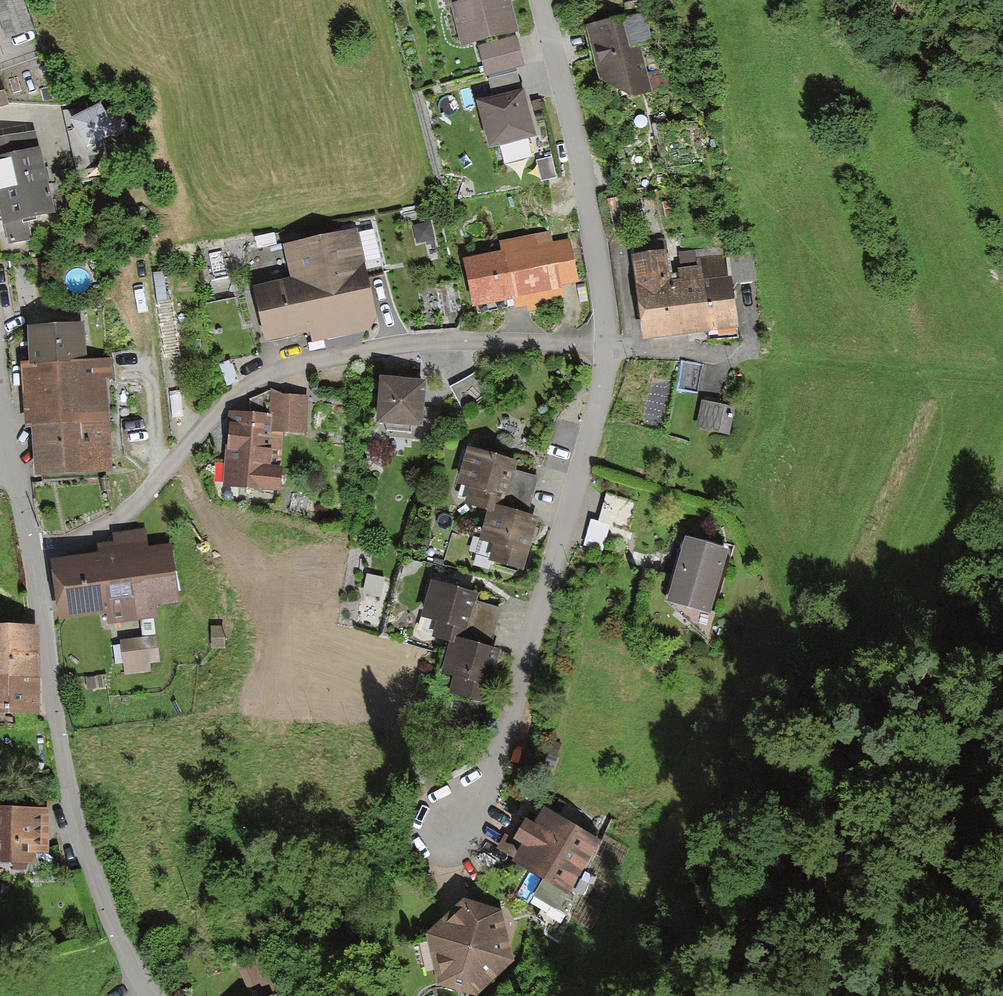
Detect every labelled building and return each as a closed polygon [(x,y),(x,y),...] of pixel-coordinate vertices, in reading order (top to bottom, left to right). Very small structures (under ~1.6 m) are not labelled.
[(35,31),(24,0),(0,0),(0,19),(8,41),(35,31)] [(453,35),(460,33),(464,47),(517,32),(509,0),(444,0),(453,35)] [(632,13),(584,26),(599,79),(632,97),(654,91),(641,43),(651,40),(644,13),(633,16),(632,13)] [(516,38),(478,49),(487,78),(524,67),(516,38)] [(487,148),(537,134),(524,89),(522,89),(517,72),(487,80),(491,95),(474,100),(487,148)] [(0,80),(0,111),(8,108),(0,80)] [(67,126),(84,153),(116,133),(121,140),(132,133),(118,110),(106,117),(99,107),(67,126)] [(8,246),(32,240),(28,223),(56,216),(35,131),(0,139),(0,214),(8,246)] [(552,155),(536,159),(542,180),(557,176),(552,155)] [(464,260),(475,310),(514,301),(516,309),(527,306),(528,311),(551,306),(563,296),(561,288),(580,284),(570,238),(554,241),(552,230),(499,241),(501,252),(464,260)] [(251,288),(264,345),(309,335),(311,345),(371,332),(377,315),(358,233),(285,250),(291,279),(251,288)] [(634,267),(645,341),(739,328),(731,275),(727,276),(723,244),(681,250),(684,269),(671,270),(668,249),(633,254),(634,267)] [(732,283),(755,282),(754,253),(731,254),(732,283)] [(86,323),(29,327),(30,370),(23,370),(25,428),(31,431),(35,480),(115,475),(109,381),(114,381),(113,359),(88,361),(86,323)] [(477,373),(451,388),(465,413),(491,398),(477,373)] [(378,426),(422,428),(424,385),(381,383),(378,426)] [(229,415),(225,489),(280,492),(283,432),(306,433),(308,398),(282,397),(273,393),(252,401),(251,416),(229,415)] [(731,407),(699,402),(695,428),(728,432),(731,407)] [(515,464),(468,451),(455,489),(468,493),(464,507),(489,516),(497,519),(499,510),(527,518),(538,478),(513,471),(515,464)] [(638,504),(608,495),(599,523),(629,532),(638,504)] [(493,549),(489,563),(523,572),(538,521),(527,518),(499,510),(497,519),(489,516),(480,544),(493,549)] [(115,548),(99,550),(101,558),(51,565),(59,623),(107,617),(108,627),(157,620),(155,605),(177,602),(169,544),(149,547),(147,532),(114,537),(115,548)] [(727,552),(684,541),(668,602),(711,613),(727,552)] [(495,605),(427,584),(414,625),(482,646),(495,605)] [(29,714),(29,629),(0,629),(0,714),(29,714)] [(156,637),(121,642),(126,674),(152,670),(151,664),(160,662),(156,637)] [(488,653),(448,642),(436,689),(475,700),(488,653)] [(0,811),(0,865),(12,869),(38,868),(38,858),(51,857),(49,810),(0,811)] [(510,860),(562,893),(591,845),(539,813),(510,860)] [(461,904),(422,938),(436,985),(469,993),(509,958),(494,913),(461,904)] [(239,965),(248,987),(263,982),(254,959),(239,965)]
